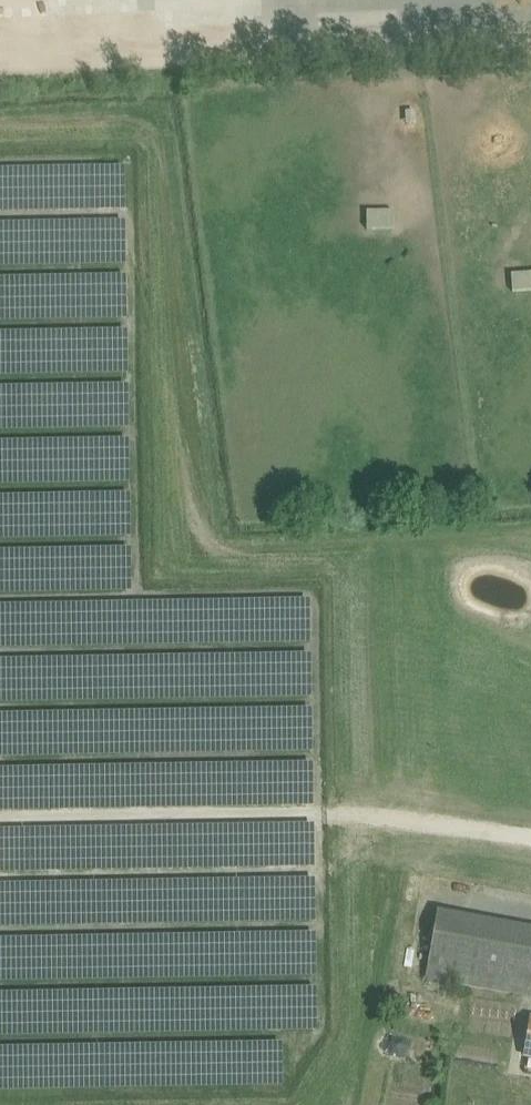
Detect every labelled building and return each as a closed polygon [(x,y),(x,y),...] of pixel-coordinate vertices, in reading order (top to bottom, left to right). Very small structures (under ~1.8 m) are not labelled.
[(438,911),(426,978),(530,997),(530,928),(438,911)]
